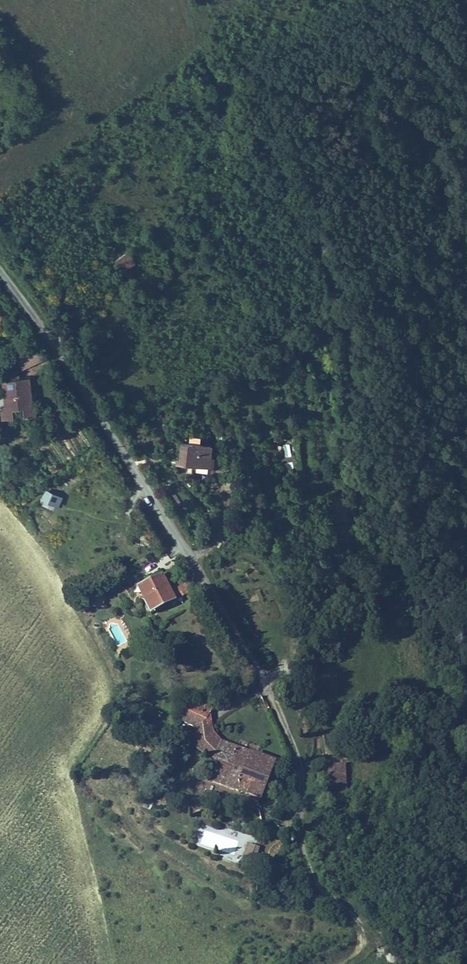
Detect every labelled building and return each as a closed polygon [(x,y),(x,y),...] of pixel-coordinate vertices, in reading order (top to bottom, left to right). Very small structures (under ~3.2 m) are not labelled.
[(126,251),(113,262),(122,273),(135,262),(126,251)] [(19,367),(4,369),(9,406),(4,407),(5,419),(18,417),(16,406),(25,405),(27,416),(38,414),(37,403),(34,403),(29,375),(20,376),(19,367)] [(187,445),(180,444),(177,465),(195,467),(195,472),(209,473),(209,467),(225,469),(227,450),(198,447),(199,438),(188,437),(187,445)] [(290,456),(288,442),(282,443),(284,457),(290,456)] [(43,490),(41,502),(59,505),(61,493),(43,490)] [(153,621),(179,607),(173,596),(164,579),(138,592),(153,621)] [(194,599),(189,588),(173,596),(179,607),(194,599)] [(90,607),(103,607),(103,597),(91,596),(90,607)] [(183,714),(198,723),(200,724),(206,722),(208,717),(212,711),(203,705),(201,708),(190,702),(183,714)] [(220,742),(208,717),(206,722),(200,724),(198,723),(192,734),(200,750),(213,756),(220,742)] [(273,770),(220,742),(213,756),(201,779),(238,799),(253,807),(273,770)] [(328,763),(327,793),(344,794),(345,763),(328,763)] [(253,807),(238,799),(232,809),(248,817),(253,807)] [(204,839),(200,846),(220,857),(223,850),(204,839)] [(246,843),(239,862),(252,866),(258,847),(246,843)]
